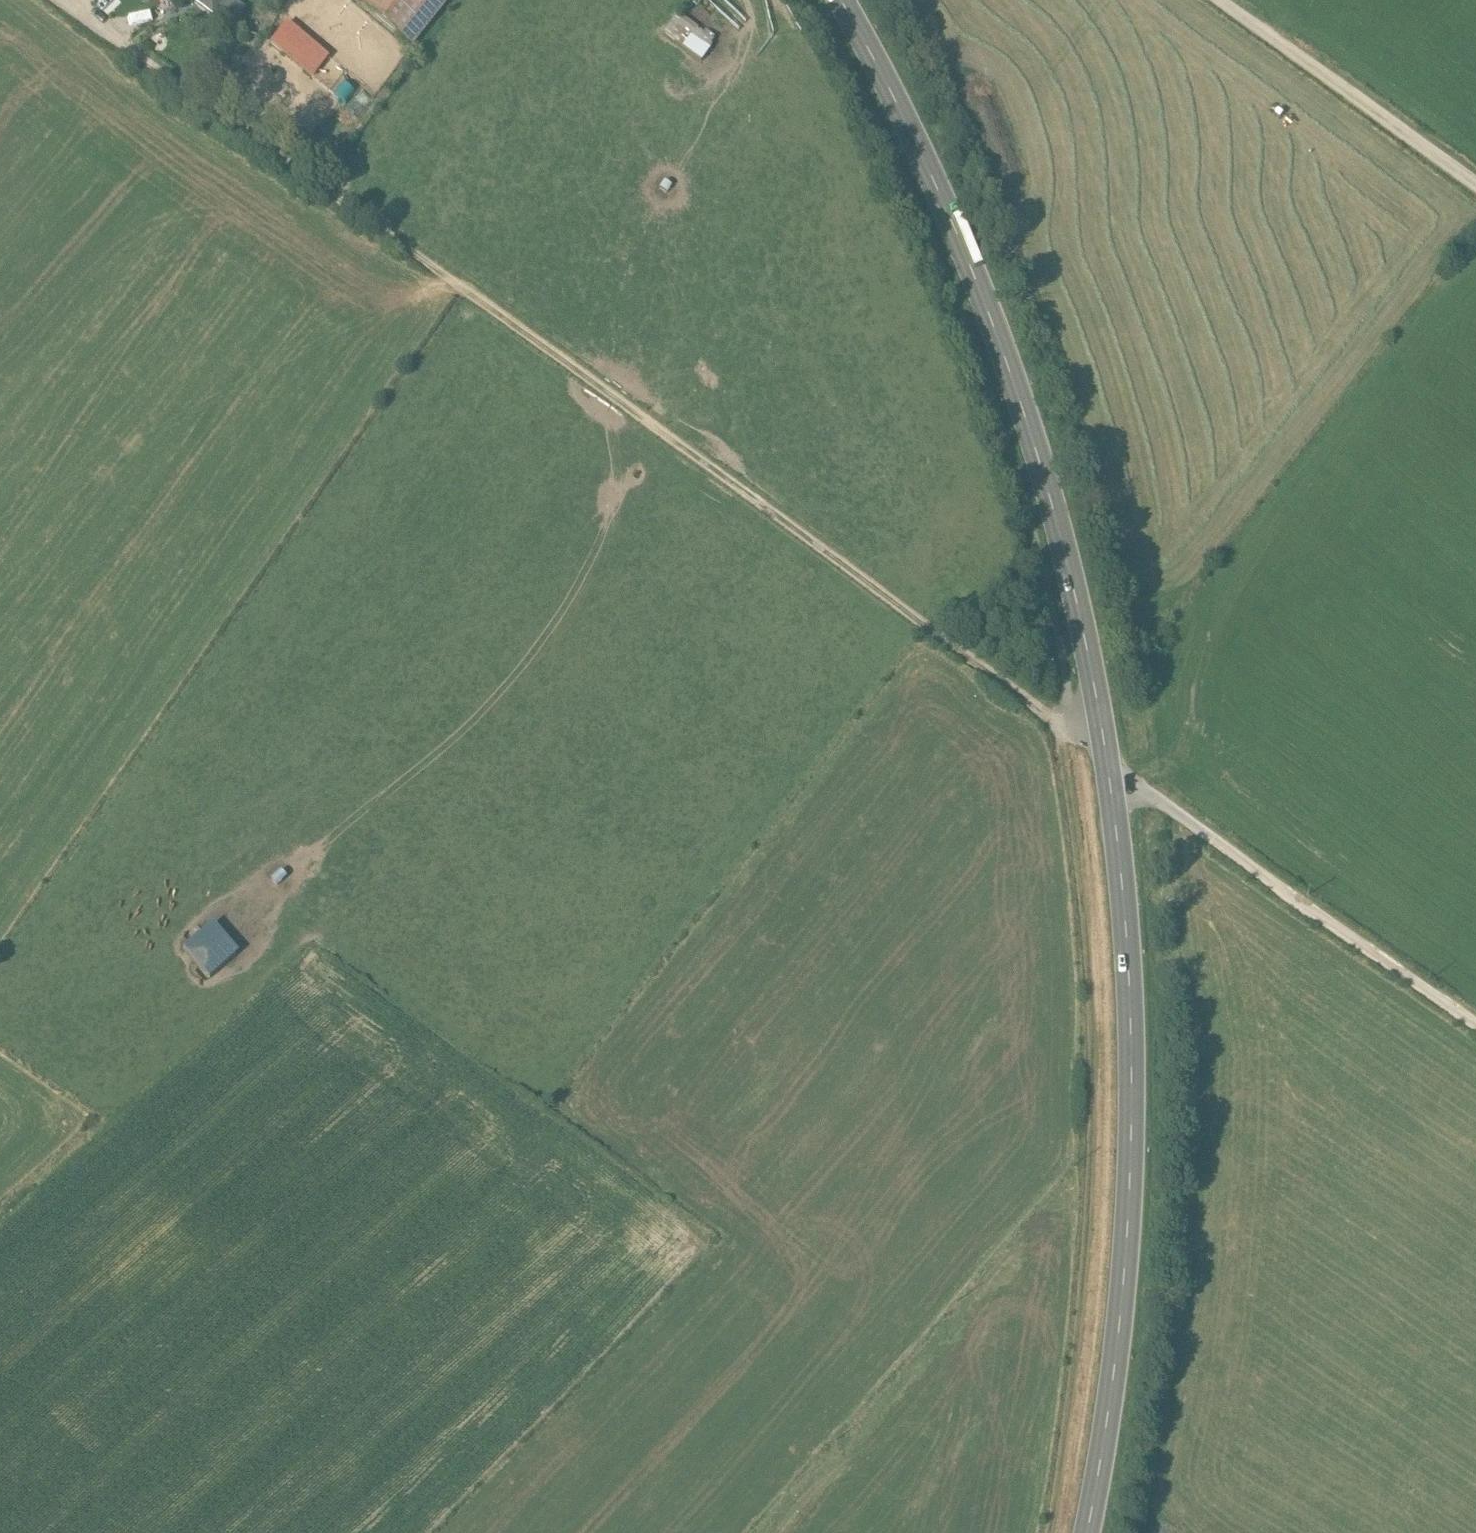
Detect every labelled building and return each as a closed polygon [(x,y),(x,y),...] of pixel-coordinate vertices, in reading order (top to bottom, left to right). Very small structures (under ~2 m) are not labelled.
[(213,14),(223,0),(194,0),(213,14)] [(360,5),(411,44),(446,0),(364,0),(360,5)] [(692,5),(685,16),(674,9),(661,31),(703,56),(723,24),(692,5)] [(332,62),(290,28),(274,49),(315,82),(332,62)] [(207,979),(235,953),(203,920),(176,947),(207,979)]
